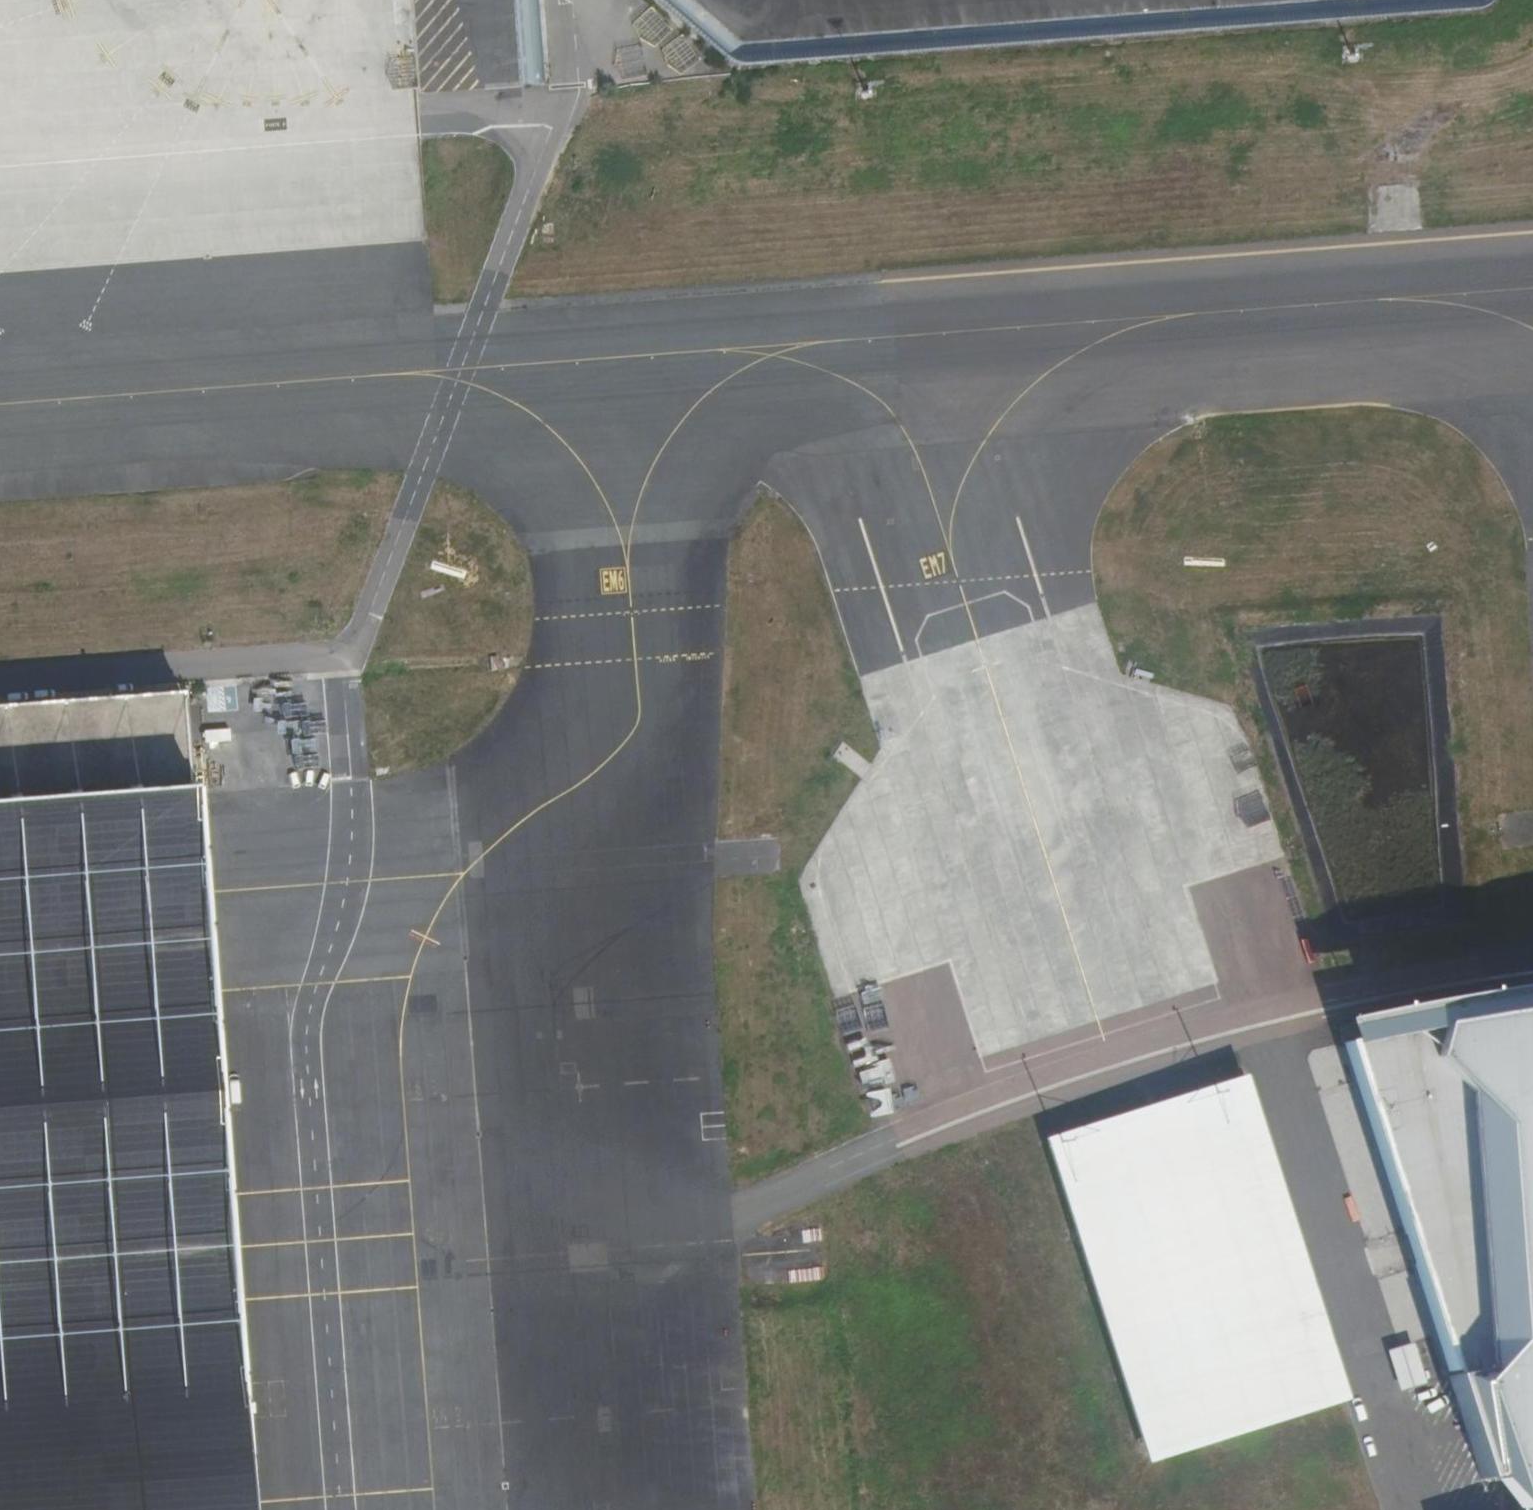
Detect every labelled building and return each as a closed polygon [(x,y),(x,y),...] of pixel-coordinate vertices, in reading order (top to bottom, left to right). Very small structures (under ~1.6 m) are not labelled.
[(0,707),(0,783),(187,768),(182,693),(0,707)] [(187,768),(0,783),(0,1509),(243,1509),(187,768)] [(1338,1021),(1450,1379),(1481,1480),(1490,1478),(1515,1509),(1520,1509),(1532,1508),(1532,986),(1506,990),(1419,1004),(1412,1006),(1338,1021)] [(1253,1069),(1052,1132),(1156,1459),(1349,1400),(1362,1396),(1253,1069)] [(1422,1338),(1399,1346),(1411,1388),(1436,1378),(1422,1338)]
